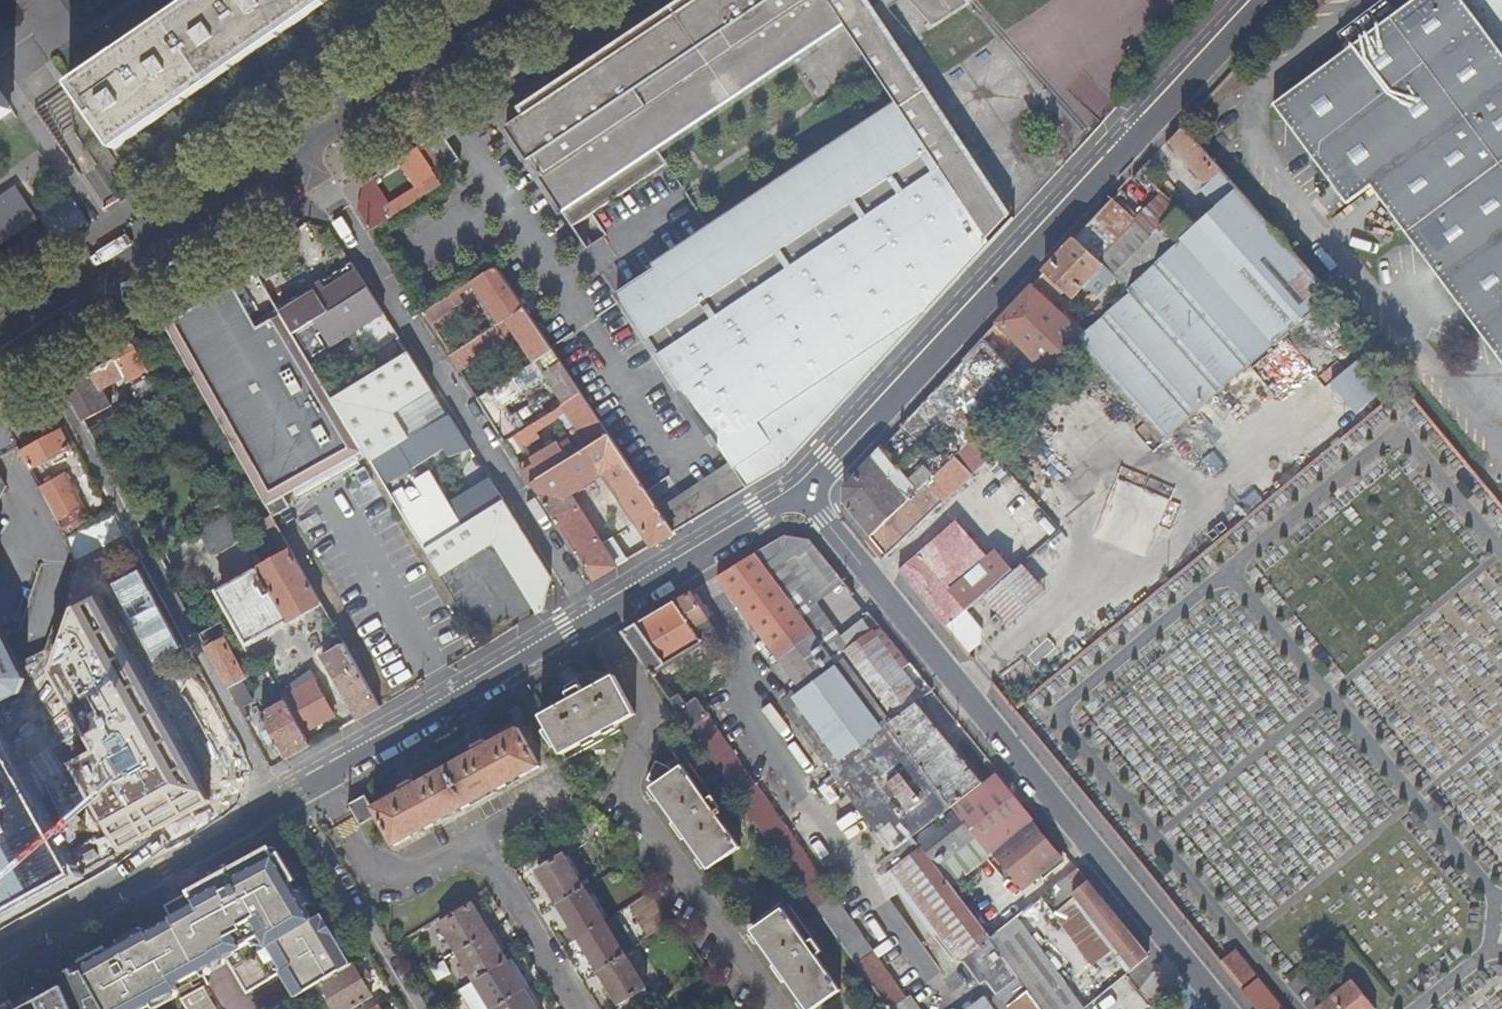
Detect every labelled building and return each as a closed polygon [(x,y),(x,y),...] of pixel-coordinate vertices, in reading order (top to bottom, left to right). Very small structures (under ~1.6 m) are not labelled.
[(113,147),(324,0),(190,0),(106,59),(69,85),(113,147)] [(403,11),(418,0),(394,0),(403,11)] [(748,491),(787,467),(1010,224),(1015,218),(869,0),(686,0),(674,11),(670,8),(519,109),(523,116),(506,128),(529,162),(535,158),(546,174),(540,179),(573,227),(667,165),(658,151),(845,25),(877,74),(898,107),(709,233),(617,294),(732,468),(748,491)] [(935,26),(970,3),(969,0),(911,0),(935,26)] [(1460,0),(1416,0),(1272,105),(1347,206),(1371,188),(1501,363),(1501,56),(1460,0)] [(9,107),(0,94),(0,113),(9,107)] [(1223,173),(1183,127),(1170,141),(1208,186),(1219,176),(1223,173)] [(460,161),(442,132),(420,149),(438,176),(460,161)] [(154,153),(167,172),(188,158),(175,139),(154,153)] [(438,176),(420,149),(402,162),(426,197),(445,185),(438,176)] [(1219,176),(1208,186),(1215,193),(1225,184),(1222,180),(1219,176)] [(1222,180),(1225,184),(1231,190),(1234,188),(1225,177),(1222,180)] [(391,219),(368,184),(364,186),(359,210),(373,232),(391,219)] [(15,190),(0,200),(0,246),(37,221),(15,190)] [(1231,294),(1276,345),(1332,298),(1239,191),(1197,226),(1179,243),(1132,288),(1130,290),(1176,342),(1231,294)] [(43,214),(61,239),(91,217),(73,192),(43,214)] [(1115,200),(1047,273),(1074,298),(1086,285),(1099,296),(1111,284),(1123,296),(1130,290),(1132,288),(1124,280),(1099,261),(1136,220),(1115,200)] [(1179,209),(1162,226),(1179,243),(1197,226),(1179,209)] [(1152,235),(1136,220),(1099,261),(1124,280),(1132,288),(1179,243),(1162,226),(1152,235)] [(312,323),(315,322),(368,290),(351,263),(312,288),(315,293),(281,313),(283,315),(294,334),(305,328),(312,323)] [(499,266),(425,314),(434,329),(438,327),(479,299),(482,297),(491,310),(488,312),(498,327),(507,321),(527,308),(504,274),(499,266)] [(365,452),(334,400),(294,334),(283,315),(259,329),(226,277),(170,313),(173,318),(165,322),(163,318),(161,320),(273,518),(291,509),(284,499),(365,452)] [(1015,369),(1031,386),(1076,343),(1100,320),(1094,314),(1079,329),(1035,286),(999,323),(1031,354),(1035,359),(1031,362),(1027,358),(1015,369)] [(370,314),(380,308),(368,290),(315,322),(322,334),(317,337),(321,343),(370,314)] [(1100,320),(1076,343),(1163,442),(1221,390),(1276,345),(1231,294),(1176,342),(1130,290),(1123,296),(1100,320)] [(482,297),(479,299),(488,312),(491,310),(482,297)] [(380,308),(370,314),(373,319),(383,313),(380,308)] [(472,344),(452,356),(462,371),(508,341),(507,339),(515,334),(535,363),(555,350),(527,308),(507,321),(498,327),(472,344)] [(173,318),(170,313),(163,318),(165,322),(173,318)] [(315,332),(312,323),(305,328),(310,335),(315,332)] [(438,327),(434,329),(443,342),(446,340),(438,327)] [(341,395),(409,354),(393,330),(328,373),(341,395)] [(446,340),(443,342),(452,356),(472,344),(464,331),(456,336),(455,334),(446,340)] [(966,359),(1010,406),(1031,386),(1015,369),(986,338),(966,359)] [(159,392),(131,339),(106,355),(110,363),(91,373),(92,375),(67,389),(84,421),(111,407),(102,391),(125,380),(127,384),(143,376),(146,380),(134,387),(142,401),(159,392)] [(582,393),(555,350),(535,363),(524,371),(498,388),(485,395),(478,399),(490,416),(531,389),(529,384),(545,373),(553,385),(547,389),(551,396),(557,392),(565,404),(582,393)] [(365,452),(372,462),(410,439),(394,415),(432,392),(409,354),(341,395),(334,400),(365,452)] [(1031,354),(1027,358),(1031,362),(1035,359),(1031,354)] [(963,451),(979,437),(1010,406),(966,359),(921,407),(943,430),(963,451)] [(1334,379),(1358,411),(1378,396),(1354,364),(1334,379)] [(410,439),(448,417),(432,392),(394,415),(410,439)] [(539,421),(514,438),(518,443),(520,446),(523,451),(571,417),(578,428),(571,433),(572,435),(522,468),(532,484),(610,435),(582,393),(565,404),(550,414),(539,421)] [(539,421),(550,414),(547,409),(536,416),(539,421)] [(372,462),(424,550),(503,503),(491,483),(450,508),(430,475),(409,488),(401,475),(422,462),(443,449),(448,456),(470,451),(448,417),(410,439),(372,462)] [(70,449),(75,447),(64,428),(60,430),(70,449)] [(60,430),(20,452),(30,471),(70,449),(60,430)] [(958,456),(963,451),(943,430),(901,470),(921,491),(958,456)] [(595,583),(629,562),(613,539),(602,546),(570,494),(605,472),(653,547),(675,534),(663,515),(610,435),(532,484),(595,583)] [(1025,529),(1044,512),(979,437),(963,451),(958,456),(974,475),(1025,529)] [(518,443),(514,438),(506,442),(511,451),(520,446),(518,443)] [(845,503),(872,536),(910,500),(891,478),(899,471),(881,450),(846,488),(845,503)] [(872,536),(889,557),(974,475),(958,456),(921,491),(912,501),(910,500),(872,536)] [(409,488),(430,475),(422,462),(401,475),(409,488)] [(678,505),(691,524),(748,491),(732,468),(678,505)] [(40,490),(54,515),(67,509),(53,482),(40,490)] [(498,549),(539,615),(544,612),(551,580),(503,503),(424,550),(441,577),(490,547),(498,549)] [(663,515),(675,534),(691,524),(678,505),(663,515)] [(66,537),(86,527),(79,513),(71,516),(67,509),(54,515),(66,537)] [(999,551),(1015,571),(1061,531),(1044,512),(1025,529),(999,551)] [(241,540),(228,517),(201,532),(213,555),(241,540)] [(287,543),(273,518),(265,523),(278,547),(287,543)] [(901,572),(948,629),(1015,571),(999,551),(991,558),(958,521),(901,572)] [(287,543),(278,547),(283,557),(292,552),(287,543)] [(914,836),(982,784),(917,702),(887,723),(842,660),(836,664),(773,581),(781,575),(769,559),(761,564),(755,555),(719,577),(763,639),(766,637),(784,662),(765,676),(792,712),(833,767),(826,772),(825,773),(886,856),(914,836)] [(261,576),(288,623),(321,604),(295,556),(261,576)] [(247,646),(288,623),(261,576),(221,599),(247,646)] [(726,649),(691,593),(623,634),(651,674),(674,661),(684,676),(726,649)] [(21,694),(25,681),(0,630),(0,705),(21,694)] [(888,715),(918,696),(871,632),(842,655),(888,715)] [(207,649),(229,689),(242,682),(250,678),(245,669),(241,671),(223,640),(207,649)] [(323,657),(358,721),(380,708),(344,645),(323,657)] [(543,732),(554,749),(559,746),(564,756),(638,716),(618,677),(586,693),(582,685),(569,692),(573,701),(544,716),(550,728),(543,732)] [(242,682),(229,689),(240,710),(253,703),(242,682)] [(272,704),(284,698),(275,682),(264,689),(272,704)] [(284,698),(287,704),(303,733),(333,716),(315,682),(284,698)] [(924,696),(932,691),(926,684),(919,689),(924,696)] [(672,703),(887,1008),(918,1008),(910,998),(908,1000),(846,914),(708,717),(708,716),(697,700),(687,707),(681,698),(672,703)] [(274,738),(286,761),(310,747),(303,733),(287,704),(256,721),(268,741),(274,738)] [(785,716),(826,772),(833,767),(792,712),(785,716)] [(396,845),(540,766),(520,728),(489,745),(486,740),(475,746),(478,751),(416,784),(414,780),(403,786),(405,791),(374,807),(396,845)] [(551,750),(554,749),(543,732),(542,732),(551,750)] [(711,871),(742,850),(740,846),(746,842),(716,799),(709,803),(685,768),(675,774),(672,769),(657,763),(650,780),(652,783),(659,786),(659,787),(655,789),(711,871)] [(1044,897),(1078,870),(1065,854),(1061,858),(1032,821),(1033,820),(996,774),(982,784),(914,836),(919,844),(952,888),(993,854),(1019,887),(979,917),(994,936),(1016,919),(1044,897)] [(377,817),(364,797),(348,806),(361,827),(377,817)] [(919,844),(914,836),(886,856),(894,867),(910,856),(908,853),(919,844)] [(989,938),(952,888),(919,844),(908,853),(910,856),(894,867),(961,958),(989,938)] [(1326,846),(1312,858),(1322,868),(1336,856),(1326,846)] [(82,963),(107,1008),(143,1008),(179,989),(176,983),(227,955),(225,951),(233,947),(235,950),(262,935),(284,971),(282,972),(297,998),(351,965),(321,915),(313,920),(290,883),(295,880),(280,855),(276,858),(270,850),(216,879),(223,892),(198,905),(185,912),(178,900),(166,907),(174,922),(149,935),(148,932),(110,953),(108,949),(97,955),(82,963)] [(620,1005),(647,988),(565,855),(539,871),(620,1005)] [(1128,972),(1149,957),(1078,870),(1044,897),(1058,913),(1076,898),(1122,955),(1118,958),(1128,972)] [(223,892),(216,879),(191,893),(198,905),(223,892)] [(191,893),(178,900),(185,912),(198,905),(191,893)] [(1107,967),(1118,958),(1122,955),(1076,898),(1058,913),(1107,967)] [(533,1002),(537,999),(522,973),(517,976),(498,945),(502,942),(486,916),(482,918),(473,903),(439,924),(470,974),(491,1008),(537,1008),(533,1002)] [(808,1008),(816,1008),(842,991),(817,955),(823,951),(815,940),(809,944),(784,909),(753,930),(808,1008)] [(1016,919),(994,936),(992,938),(990,939),(1018,979),(1027,991),(1041,1008),(1082,1008),(1016,919)] [(1018,979),(990,939),(989,938),(961,958),(980,984),(987,979),(998,994),(1018,979)] [(1258,1008),(1283,1008),(1236,951),(1221,963),(1258,1008)] [(82,963),(59,976),(60,978),(64,988),(27,1004),(29,1007),(26,1008),(107,1008),(82,963)] [(322,983),(338,1008),(352,1008),(374,996),(354,964),(322,983)] [(470,974),(456,983),(472,1008),(491,1008),(470,974)] [(60,978),(18,1001),(22,1008),(26,1008),(29,1007),(27,1004),(64,988),(60,978)] [(1353,981),(1317,1008),(1376,1008),(1360,988),(1353,981)] [(1027,991),(1007,1006),(1009,1008),(1041,1008),(1027,991)] [(18,1001),(3,1008),(22,1008),(18,1001)]
